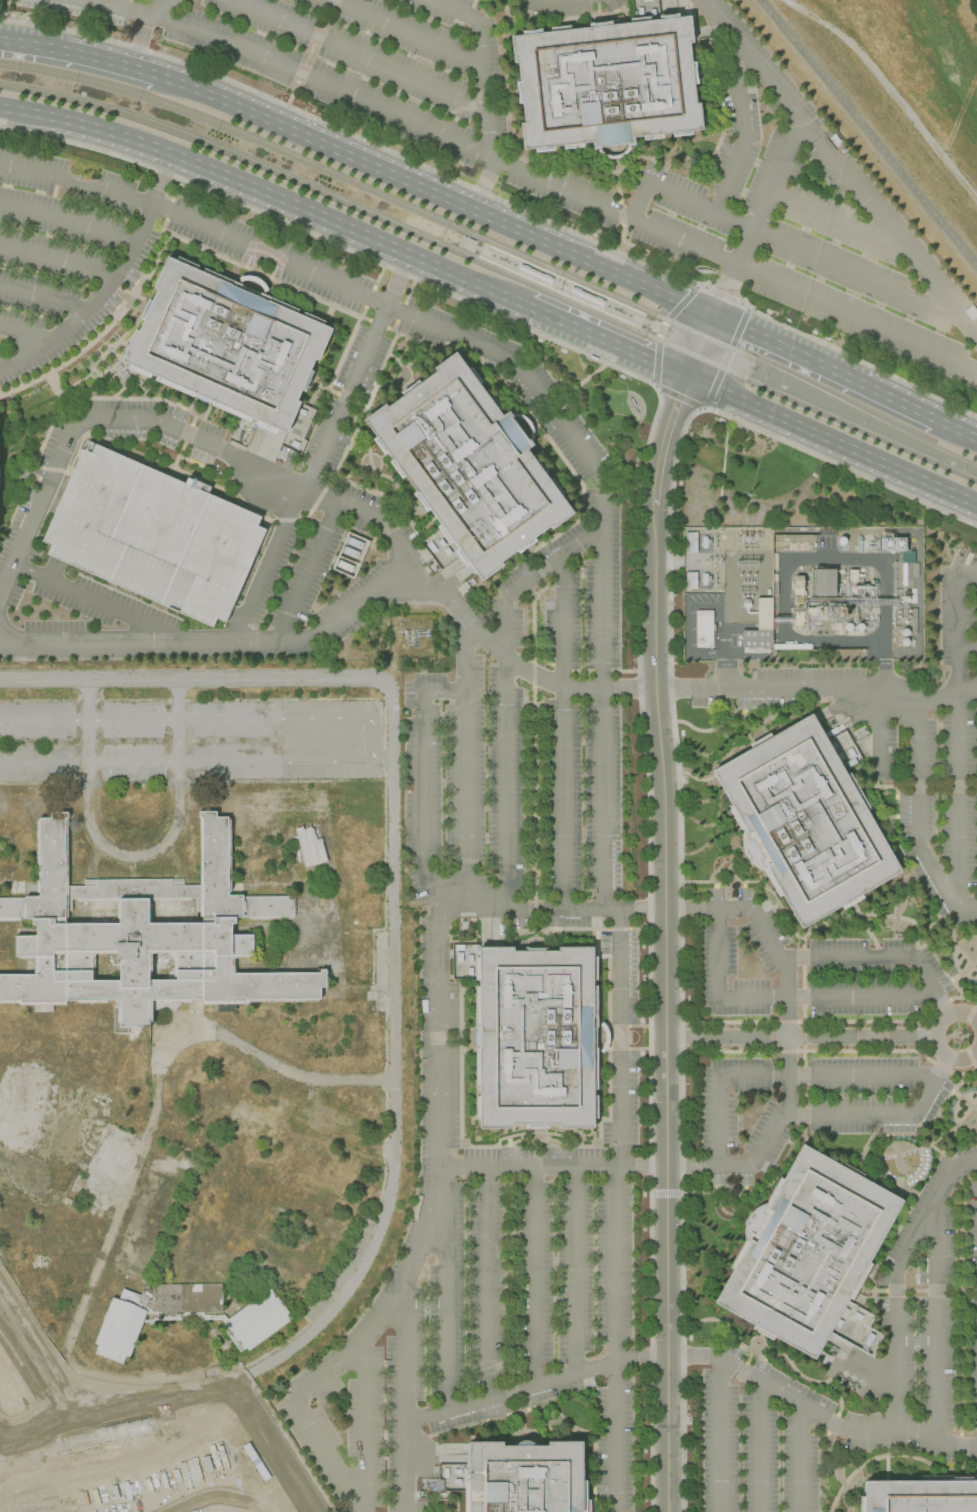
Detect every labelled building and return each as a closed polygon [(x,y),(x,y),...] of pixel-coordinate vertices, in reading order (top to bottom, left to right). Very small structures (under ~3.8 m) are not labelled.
[(535,152),(535,148),(523,150),(520,122),(524,122),(522,103),(518,103),(517,92),(515,80),(519,80),(517,62),(513,63),(510,35),(522,34),(521,30),(541,28),(541,32),(589,27),(588,23),(610,20),(611,24),(630,22),(630,18),(650,16),(650,20),(659,19),(658,15),(678,13),(678,17),(690,15),(693,42),(689,43),(691,61),(695,60),(696,67),(695,67),(696,78),(697,77),(698,83),(693,83),(696,103),(700,102),(703,130),(691,131),(691,135),(687,135),(677,136),(672,137),(672,133),(663,134),(663,138),(643,140),(643,136),(634,137),(635,145),(614,147),(593,150),(592,142),(583,143),(584,147),(564,149),(563,145),(554,146),(555,150),(535,152)] [(286,434),(277,430),(276,433),(255,424),(255,422),(250,419),(249,421),(211,404),(212,403),(194,395),(193,397),(155,380),(156,378),(150,376),(149,377),(128,368),(130,365),(121,361),(135,329),(138,331),(143,319),(140,318),(149,298),(152,299),(156,290),(153,288),(167,256),(176,260),(177,256),(199,265),(197,270),(202,272),(204,268),(242,284),(242,286),(251,290),(260,294),(260,292),(298,309),(296,314),(302,317),(304,311),(325,321),(323,324),(333,329),(319,361),(315,359),(310,369),(314,370),(309,381),(305,391),(302,389),(297,400),(301,402),(286,434)] [(482,580),(423,500),(363,419),(384,404),(387,407),(411,389),(435,371),(433,368),(455,352),(467,369),(470,367),(482,382),(478,385),(484,392),(487,389),(495,400),(492,402),(502,416),(508,411),(513,417),(511,418),(527,440),(529,439),(533,445),(527,449),(532,456),(535,454),(547,470),(543,472),(549,480),(552,478),(561,490),(558,492),(574,513),(552,529),(550,526),(535,537),(536,538),(519,550),(518,549),(501,562),(503,565),(482,580)] [(215,617),(211,625),(57,558),(48,554),(52,545),(41,540),(81,448),(91,452),(94,443),(261,516),(257,524),(267,528),(261,542),(230,613),(225,622),(215,617)] [(368,540),(346,531),(331,568),(353,578),(368,540)] [(697,552),(685,552),(685,532),(697,532),(697,552)] [(913,551),(902,550),(901,561),(912,562),(913,551)] [(835,595),(814,595),(814,569),(835,569),(835,595)] [(857,581),(849,581),(849,570),(857,570),(857,581)] [(686,588),(685,572),(696,572),(697,588),(686,588)] [(772,627),(757,627),(757,598),(771,598),(772,627)] [(712,647),(696,647),(696,611),(712,611),(712,624),(715,624),(715,630),(712,630),(712,647)] [(772,648),(742,647),(742,630),(772,630),(772,648)] [(765,869),(759,867),(754,864),(749,860),(746,855),(743,850),(742,844),(742,838),(744,832),(709,771),(810,713),(845,774),(849,772),(868,806),(864,808),(900,871),(861,894),(864,898),(843,910),(841,905),(799,929),(765,869)] [(18,1001),(0,1001),(0,974),(36,974),(36,956),(15,956),(15,934),(36,934),(36,924),(31,924),(31,918),(19,918),(20,920),(0,920),(0,897),(38,896),(38,817),(50,817),(50,812),(67,812),(67,885),(84,885),(84,879),(184,878),(184,885),(202,885),(201,817),(198,817),(198,811),(215,811),(215,816),(231,816),(231,890),(228,890),(228,895),(294,895),(294,917),(292,917),(292,919),(248,919),(248,917),(235,917),(235,923),(231,923),(231,933),(252,933),(252,955),(231,955),(231,973),(319,972),(319,969),(326,969),(326,987),(320,987),(320,1000),(248,1000),(248,1003),(236,1003),(236,1011),(210,1011),(210,1004),(202,1004),(202,999),(149,1000),(149,1026),(128,1026),(128,1033),(114,1033),(114,1000),(110,1000),(110,1003),(78,1003),(78,1000),(66,1000),(66,1004),(53,1004),(53,1012),(33,1012),(33,1004),(18,1005),(18,1001)] [(305,867),(295,827),(317,821),(327,861),(305,867)] [(593,1128),(558,1128),(558,1124),(546,1124),(546,1128),(528,1128),(528,1125),(514,1125),(514,1128),(479,1128),(478,947),(513,947),(513,951),(527,951),(527,947),(545,947),(545,951),(558,951),(558,947),(592,947),(593,956),(597,956),(597,980),(593,980),(593,985),(597,985),(597,1089),(593,1089),(593,1095),(597,1095),(597,1118),(593,1118),(593,1128)] [(746,1242),(744,1236),(743,1230),(744,1223),(747,1218),(750,1213),(755,1208),(761,1206),(767,1204),(801,1143),(841,1166),(843,1162),(864,1174),(862,1177),(903,1200),(868,1262),(872,1263),(862,1281),(852,1299),(848,1297),(847,1300),(828,1333),(814,1360),(763,1331),(712,1303),(746,1242)] [(226,1325),(222,1320),(154,1320),(154,1325),(149,1325),(149,1314),(145,1315),(147,1310),(143,1308),(147,1298),(140,1295),(144,1284),(156,1284),(156,1311),(158,1311),(158,1314),(196,1314),(196,1311),(202,1311),(202,1314),(224,1314),(226,1320),(229,1323),(226,1325)] [(196,1311),(158,1311),(156,1311),(156,1284),(245,1284),(245,1287),(221,1287),(221,1312),(202,1311),(196,1311)] [(226,1320),(270,1288),(292,1318),(248,1350),(246,1347),(240,1351),(223,1328),(226,1325),(229,1323),(226,1320)] [(140,1295),(147,1298),(143,1308),(147,1310),(145,1315),(130,1356),(125,1354),(122,1363),(95,1353),(98,1344),(95,1342),(112,1297),(119,1299),(123,1289),(140,1295)] [(582,1442),(582,1511),(579,1511),(464,1511),(464,1481),(469,1481),(469,1442),(502,1442),(502,1446),(516,1446),(518,1443),(522,1441),(526,1441),(530,1441),(533,1443),(536,1446),(548,1446),(548,1442),(582,1442)] [(858,1481),(976,1480),(976,1511),(859,1511),(858,1481)]
